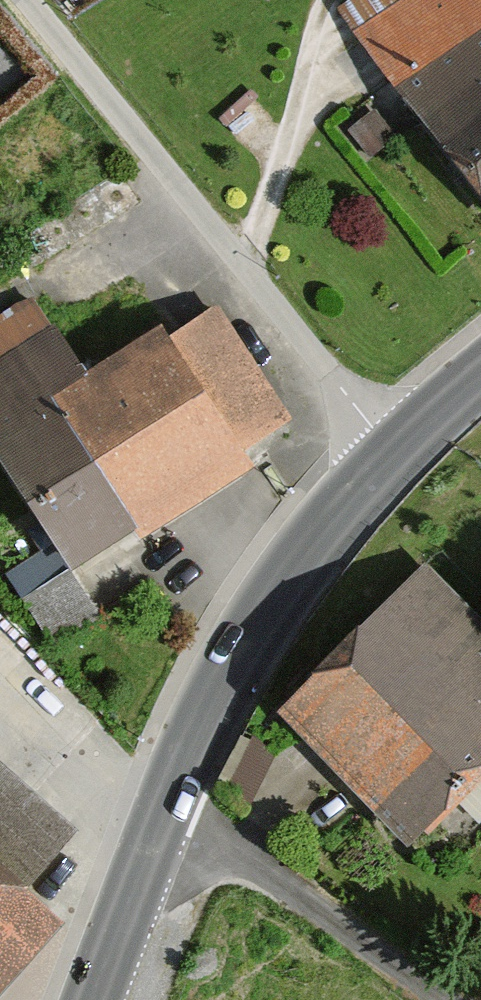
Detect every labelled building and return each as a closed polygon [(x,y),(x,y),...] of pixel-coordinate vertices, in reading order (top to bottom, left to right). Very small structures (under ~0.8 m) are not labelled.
[(343,11),(480,212),(480,0),(359,0),(343,11)] [(0,415),(0,485),(57,580),(251,464),(244,451),(285,427),(214,309),(156,343),(147,328),(0,415)] [(420,561),(267,721),(407,853),(480,776),(480,619),(420,561)] [(24,892),(78,830),(0,762),(0,871),(24,892)] [(59,923),(24,892),(0,871),(0,990),(59,923)]
